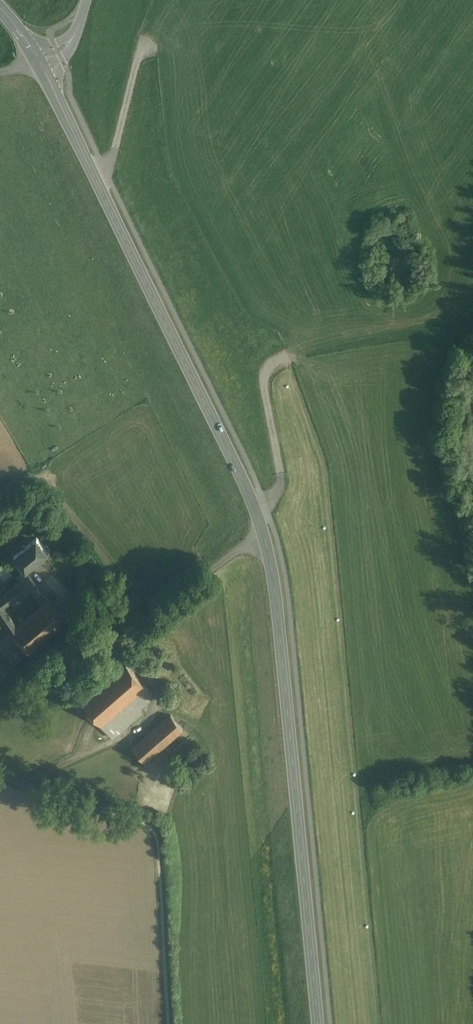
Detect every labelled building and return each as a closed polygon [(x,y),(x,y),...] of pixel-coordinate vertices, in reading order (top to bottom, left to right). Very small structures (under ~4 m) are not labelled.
[(35,537),(27,544),(25,543),(23,545),(24,546),(13,556),(17,561),(14,563),(26,577),(29,575),(25,571),(48,552),(35,537)] [(0,597),(0,610),(3,608),(35,584),(29,575),(26,577),(0,597)] [(15,628),(10,632),(29,654),(67,621),(45,596),(38,602),(41,605),(15,628)] [(3,608),(0,610),(0,617),(10,632),(15,628),(3,608)] [(95,690),(81,703),(93,717),(99,724),(115,711),(129,698),(144,685),(125,663),(95,690)] [(144,685),(129,698),(138,708),(153,695),(144,685)] [(129,698),(115,711),(127,725),(142,712),(138,708),(129,698)] [(115,711),(99,724),(112,738),(127,725),(115,711)] [(171,714),(132,747),(145,762),(183,730),(171,714)]
